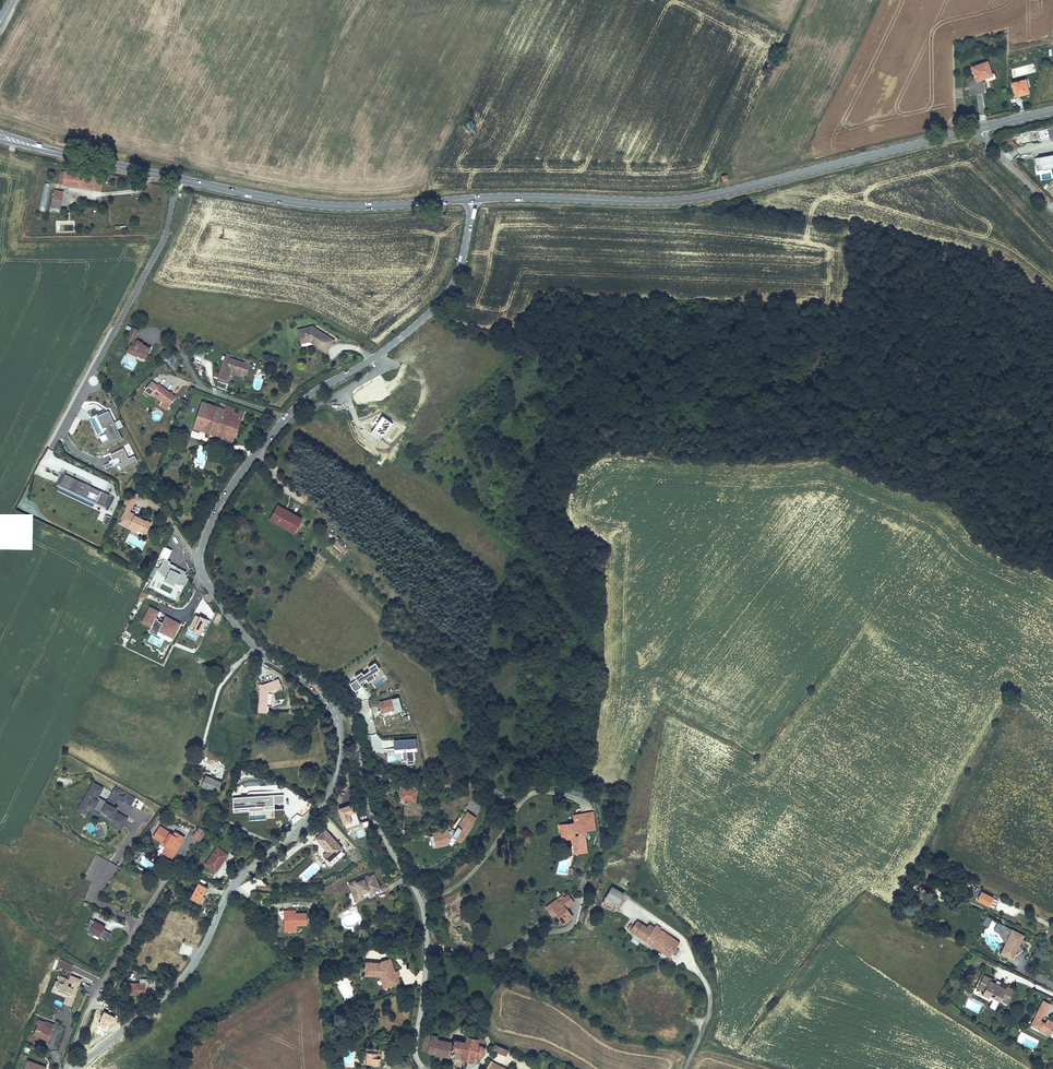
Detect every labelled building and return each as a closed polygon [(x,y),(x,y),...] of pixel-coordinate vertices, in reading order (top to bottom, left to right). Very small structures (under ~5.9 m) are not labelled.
[(988,59),(971,65),(976,80),(993,74),(988,59)] [(1026,77),(1011,81),(1014,95),(1029,92),(1026,77)] [(1012,139),(1013,138),(1010,135),(1004,141),(1007,144),(1008,143),(1015,150),(1018,146),(1012,139)] [(1034,157),(1036,165),(1041,164),(1042,170),(1052,167),(1052,153),(1034,157)] [(91,176),(61,170),(59,184),(88,189),(91,176)] [(102,178),(91,176),(88,189),(99,192),(102,178)] [(40,210),(46,210),(50,183),(44,182),(40,210)] [(64,191),(54,189),(51,207),(52,207),(61,209),(64,191)] [(313,325),(299,329),(301,337),(306,340),(314,338),(314,339),(321,343),(319,345),(319,346),(327,351),(332,343),(335,338),(319,329),(318,330),(315,328),(314,326),(313,325)] [(145,356),(149,348),(141,344),(141,342),(135,340),(133,339),(137,330),(131,327),(126,338),(132,341),(130,345),(132,346),(131,349),(136,352),(137,355),(137,356),(139,357),(140,357),(141,357),(143,357),(144,357),(145,356)] [(301,337),(302,342),(311,340),(319,345),(321,343),(314,339),(314,338),(306,340),(301,337)] [(194,358),(201,361),(205,350),(198,347),(194,358)] [(240,373),(244,363),(224,356),(216,377),(226,381),(230,369),(240,373)] [(163,402),(168,406),(176,395),(159,382),(157,384),(151,380),(143,390),(149,395),(151,393),(163,402)] [(225,409),(202,401),(193,427),(216,435),(218,429),(230,433),(228,439),(233,441),(244,410),(226,404),(225,409)] [(109,409),(98,415),(109,437),(103,440),(105,445),(123,437),(109,409)] [(668,425),(651,425),(651,434),(668,435),(668,425)] [(230,433),(218,429),(216,435),(228,439),(230,433)] [(119,456),(121,461),(119,462),(122,468),(138,460),(135,454),(130,457),(124,446),(111,453),(114,458),(119,456)] [(62,472),(56,485),(104,508),(110,495),(62,472)] [(124,503),(127,504),(120,518),(122,519),(120,523),(138,532),(139,530),(146,534),(152,522),(130,511),(139,494),(130,490),(124,503)] [(303,517),(278,503),(269,519),(295,533),(303,517)] [(108,524),(112,516),(101,511),(97,519),(108,524)] [(173,550),(164,546),(159,556),(164,558),(158,571),(161,572),(160,575),(180,585),(181,583),(185,585),(190,576),(185,573),(186,571),(170,563),(171,561),(168,560),(173,550)] [(142,590),(140,595),(146,599),(148,594),(142,590)] [(159,619),(157,617),(160,611),(150,606),(142,622),(151,627),(149,631),(157,635),(160,631),(174,638),(181,622),(166,615),(162,622),(158,620),(159,619)] [(208,619),(196,614),(189,628),(201,633),(208,619)] [(379,668),(375,661),(368,666),(370,669),(363,674),(361,670),(354,675),(356,678),(349,683),(354,690),(361,686),(359,682),(366,677),(368,681),(375,676),(373,673),(379,668)] [(278,679),(261,686),(262,689),(259,689),(255,711),(264,712),(265,706),(268,690),(280,685),(278,679)] [(402,709),(398,696),(379,701),(382,712),(394,709),(395,710),(402,709)] [(414,763),(413,749),(417,749),(416,737),(393,739),(394,750),(402,750),(403,760),(407,760),(407,763),(414,763)] [(222,780),(205,774),(201,786),(218,791),(222,780)] [(100,799),(98,798),(104,787),(93,781),(78,809),(86,813),(88,808),(100,814),(102,811),(95,808),(100,799)] [(122,827),(123,828),(129,817),(117,810),(118,808),(114,805),(118,797),(131,805),(136,798),(115,786),(102,810),(109,814),(108,815),(112,818),(111,821),(114,823),(114,825),(121,829),(122,827)] [(418,789),(401,786),(399,798),(416,800),(418,789)] [(257,789),(241,789),(241,802),(250,802),(257,803),(257,789)] [(360,822),(353,802),(339,806),(345,827),(360,822)] [(448,828),(432,833),(433,836),(429,837),(432,846),(436,845),(437,848),(449,844),(451,839),(450,836),(454,835),(457,837),(457,839),(462,842),(475,823),(474,822),(477,817),(468,811),(458,825),(459,826),(456,830),(452,828),(450,831),(449,832),(448,828)] [(574,821),(560,823),(562,840),(572,839),(574,855),(586,853),(585,849),(588,848),(585,831),(596,830),(594,811),(573,813),(574,821)] [(174,833),(160,825),(153,836),(161,841),(167,844),(166,847),(163,851),(174,857),(186,836),(175,830),(174,833)] [(200,827),(193,836),(199,840),(206,832),(200,827)] [(344,848),(326,828),(315,838),(327,851),(323,854),(330,861),(344,848)] [(229,854),(217,846),(205,864),(217,872),(229,854)] [(87,879),(95,879),(94,867),(86,868),(87,879)] [(368,874),(349,883),(355,896),(380,885),(375,873),(369,875),(368,874)] [(208,886),(200,881),(191,897),(200,901),(208,886)] [(355,896),(357,900),(373,893),(372,891),(381,887),(380,885),(355,896)] [(626,893),(613,885),(602,903),(615,911),(626,893)] [(993,896),(981,891),(977,898),(989,904),(993,896)] [(569,893),(565,896),(563,894),(546,906),(554,916),(557,914),(565,924),(575,917),(568,907),(575,902),(569,893)] [(989,906),(994,908),(998,900),(993,897),(989,906)] [(307,912),(297,912),(297,910),(284,910),(285,931),(297,930),(297,925),(307,924),(307,912)] [(106,925),(96,919),(95,921),(90,918),(85,928),(90,930),(88,934),(93,936),(95,933),(108,940),(112,932),(104,929),(106,925)] [(641,923),(637,920),(633,925),(638,928),(641,923)] [(1012,928),(1012,929),(997,922),(993,929),(1000,933),(1005,942),(1000,952),(1012,959),(1015,953),(1022,949),(1021,948),(1025,940),(1023,939),(1025,935),(1012,928)] [(633,925),(630,923),(626,928),(669,957),(677,946),(663,936),(666,932),(661,928),(661,927),(656,924),(655,926),(649,923),(646,927),(641,923),(638,928),(633,925)] [(680,941),(666,932),(663,936),(677,946),(680,941)] [(180,943),(177,953),(190,957),(193,946),(180,943)] [(386,988),(401,984),(399,976),(400,976),(398,970),(396,971),(392,957),(381,961),(381,962),(366,961),(365,973),(382,974),(384,981),(386,988)] [(58,966),(71,971),(73,965),(61,959),(58,966)] [(380,976),(384,989),(386,988),(384,981),(382,974),(365,973),(365,975),(380,976)] [(1010,993),(1012,989),(1007,986),(1006,988),(1001,986),(996,983),(990,981),(992,978),(983,974),(981,978),(984,980),(980,987),(985,990),(1001,999),(1001,998),(1006,1000),(1008,996),(1010,997),(1011,994),(1010,993)] [(56,979),(52,991),(66,996),(64,1003),(73,1005),(82,979),(71,975),(70,978),(61,975),(59,980),(56,979)] [(141,982),(129,982),(129,994),(146,994),(146,984),(149,984),(149,978),(141,978),(141,982)] [(1049,1008),(1042,1005),(1035,1018),(1037,1019),(1035,1024),(1041,1027),(1039,1029),(1050,1035),(1052,1029),(1052,1022),(1048,1020),(1046,1023),(1040,1021),(1043,1015),(1045,1016),(1049,1008)] [(1035,1018),(1031,1025),(1039,1029),(1041,1027),(1035,1024),(1037,1019),(1035,1018)] [(46,1022),(39,1019),(37,1023),(39,1024),(35,1034),(49,1040),(55,1024),(46,1020),(46,1022)] [(439,1035),(425,1032),(421,1050),(428,1051),(428,1053),(451,1057),(454,1041),(438,1038),(439,1035)] [(467,1041),(455,1038),(454,1041),(451,1057),(480,1062),(481,1056),(484,1055),(486,1053),(487,1051),(487,1048),(485,1046),(486,1038),(468,1035),(467,1041)] [(509,1049),(495,1043),(493,1050),(507,1055),(509,1049)] [(343,1067),(355,1067),(355,1048),(344,1048),(343,1067)] [(400,1056),(391,1055),(391,1065),(399,1065),(400,1056)] [(378,1058),(377,1068),(391,1068),(391,1065),(389,1065),(389,1059),(378,1058)] [(28,1059),(24,1068),(47,1068),(48,1066),(28,1059)] [(491,1060),(488,1066),(491,1068),(493,1066),(499,1068),(505,1068),(506,1068),(491,1060)]
